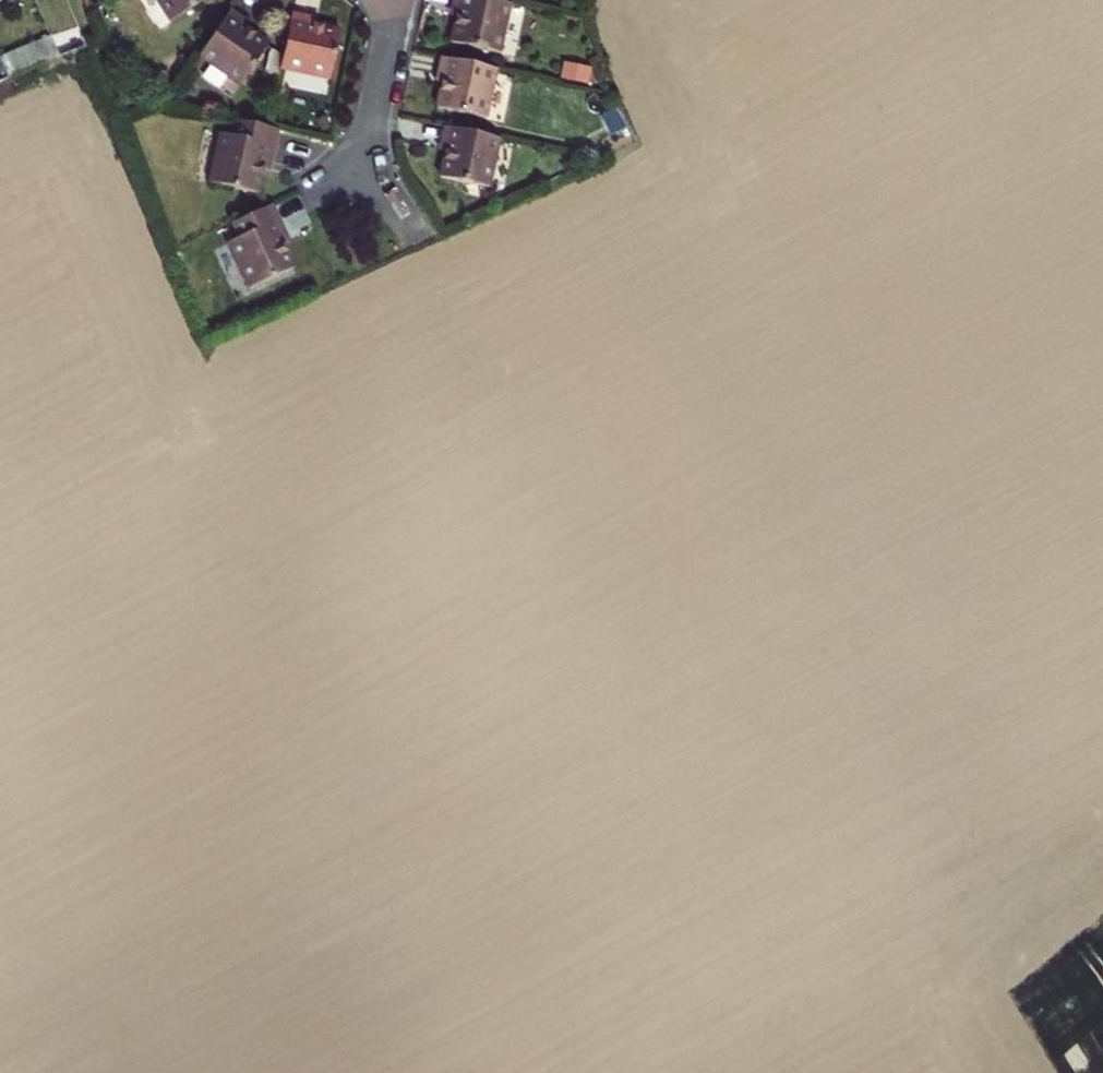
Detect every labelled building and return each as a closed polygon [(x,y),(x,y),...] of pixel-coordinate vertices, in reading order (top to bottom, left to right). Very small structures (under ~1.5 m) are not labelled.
[(172,24),(208,0),(156,0),(172,24)] [(486,0),(454,0),(452,11),(461,13),(457,28),(454,43),(502,54),(513,6),(486,0)] [(249,19),(233,9),(201,56),(244,85),(272,45),(258,36),(244,26),(249,19)] [(292,15),(279,71),(330,82),(340,35),(324,32),(308,28),(311,18),(292,15)] [(0,60),(0,62),(7,80),(59,59),(56,50),(50,38),(0,60)] [(56,50),(59,59),(85,48),(82,40),(56,50)] [(498,71),(442,59),(438,77),(446,78),(443,94),(439,110),(488,121),(498,71)] [(562,65),(560,79),(587,83),(589,69),(562,65)] [(277,149),(281,132),(266,129),(236,122),(233,138),(221,135),(209,185),(259,196),(266,164),(274,166),(277,149)] [(496,140),(441,128),(438,145),(446,147),(443,163),(439,178),(486,188),(496,140)] [(280,221),(273,206),(233,224),(240,240),(229,245),(250,291),(294,271),(280,241),(288,237),(280,221)]
